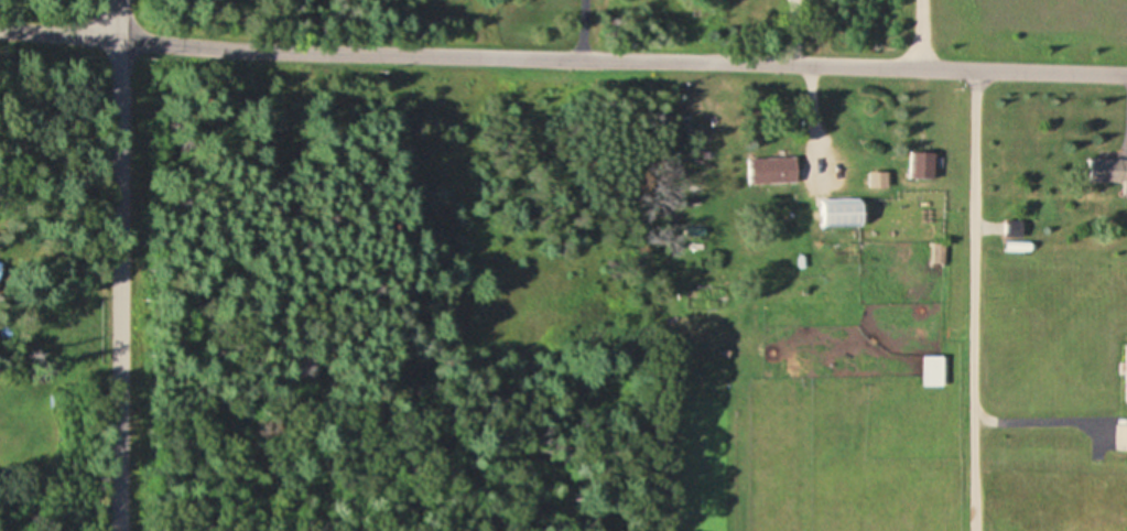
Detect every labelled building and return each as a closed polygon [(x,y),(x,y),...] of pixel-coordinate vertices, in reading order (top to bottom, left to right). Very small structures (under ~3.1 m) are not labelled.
[(935,154),(912,154),(912,178),(934,178),(935,154)] [(749,158),(749,184),(798,184),(798,158),(749,158)] [(1086,182),(1126,181),(1126,159),(1086,159),(1086,182)] [(864,227),(864,199),(822,199),(822,227),(864,227)] [(945,356),(924,356),(924,387),(945,387),(945,356)]
